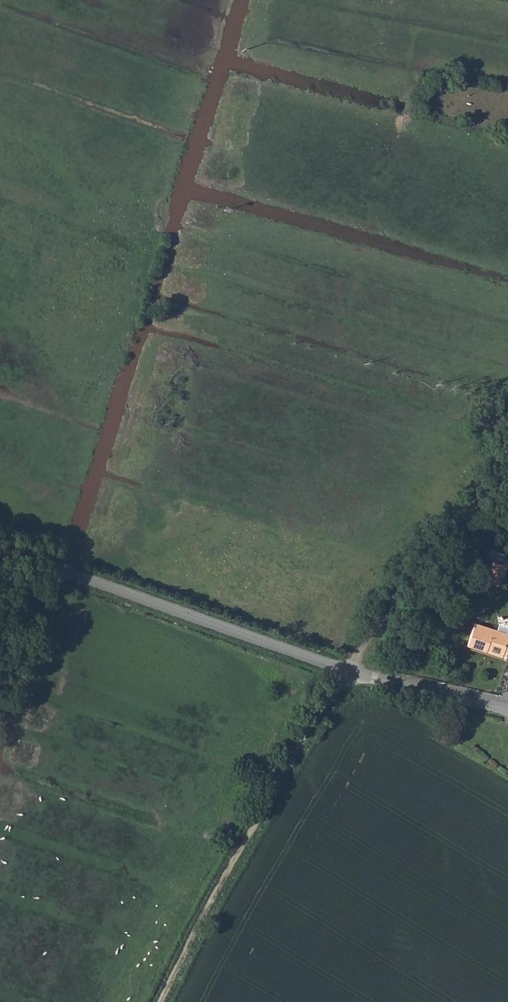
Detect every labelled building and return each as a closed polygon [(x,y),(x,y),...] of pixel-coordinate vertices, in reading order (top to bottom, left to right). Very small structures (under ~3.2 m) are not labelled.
[(483,566),(491,567),(491,561),(507,563),(507,559),(507,552),(485,548),(483,566)] [(505,577),(507,564),(491,561),(489,574),(505,577)] [(502,579),(489,575),(487,580),(501,584),(502,579)] [(507,631),(507,625),(499,623),(497,629),(507,631)] [(499,657),(499,655),(503,656),(506,654),(507,655),(507,654),(507,642),(507,638),(507,636),(474,625),(467,647),(499,657)]
